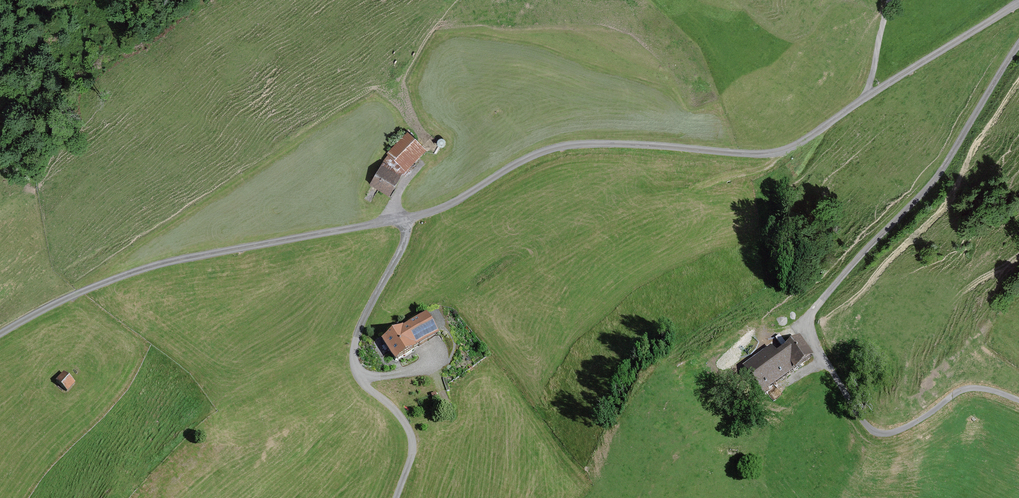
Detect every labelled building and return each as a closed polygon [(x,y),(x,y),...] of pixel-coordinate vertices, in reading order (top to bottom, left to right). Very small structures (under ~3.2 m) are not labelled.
[(404,175),(427,151),(408,132),(396,143),(392,141),(388,145),(391,148),(386,153),(388,155),(383,161),(403,174),(404,175)] [(383,162),(369,184),(389,196),(403,174),(383,162)] [(403,330),(381,343),(395,365),(417,351),(417,350),(439,336),(427,316),(404,330),(403,330)] [(768,389),(813,357),(800,339),(777,355),(771,347),(743,367),(764,396),(770,392),(768,389)] [(56,381),(67,391),(75,383),(64,372),(56,381)]
